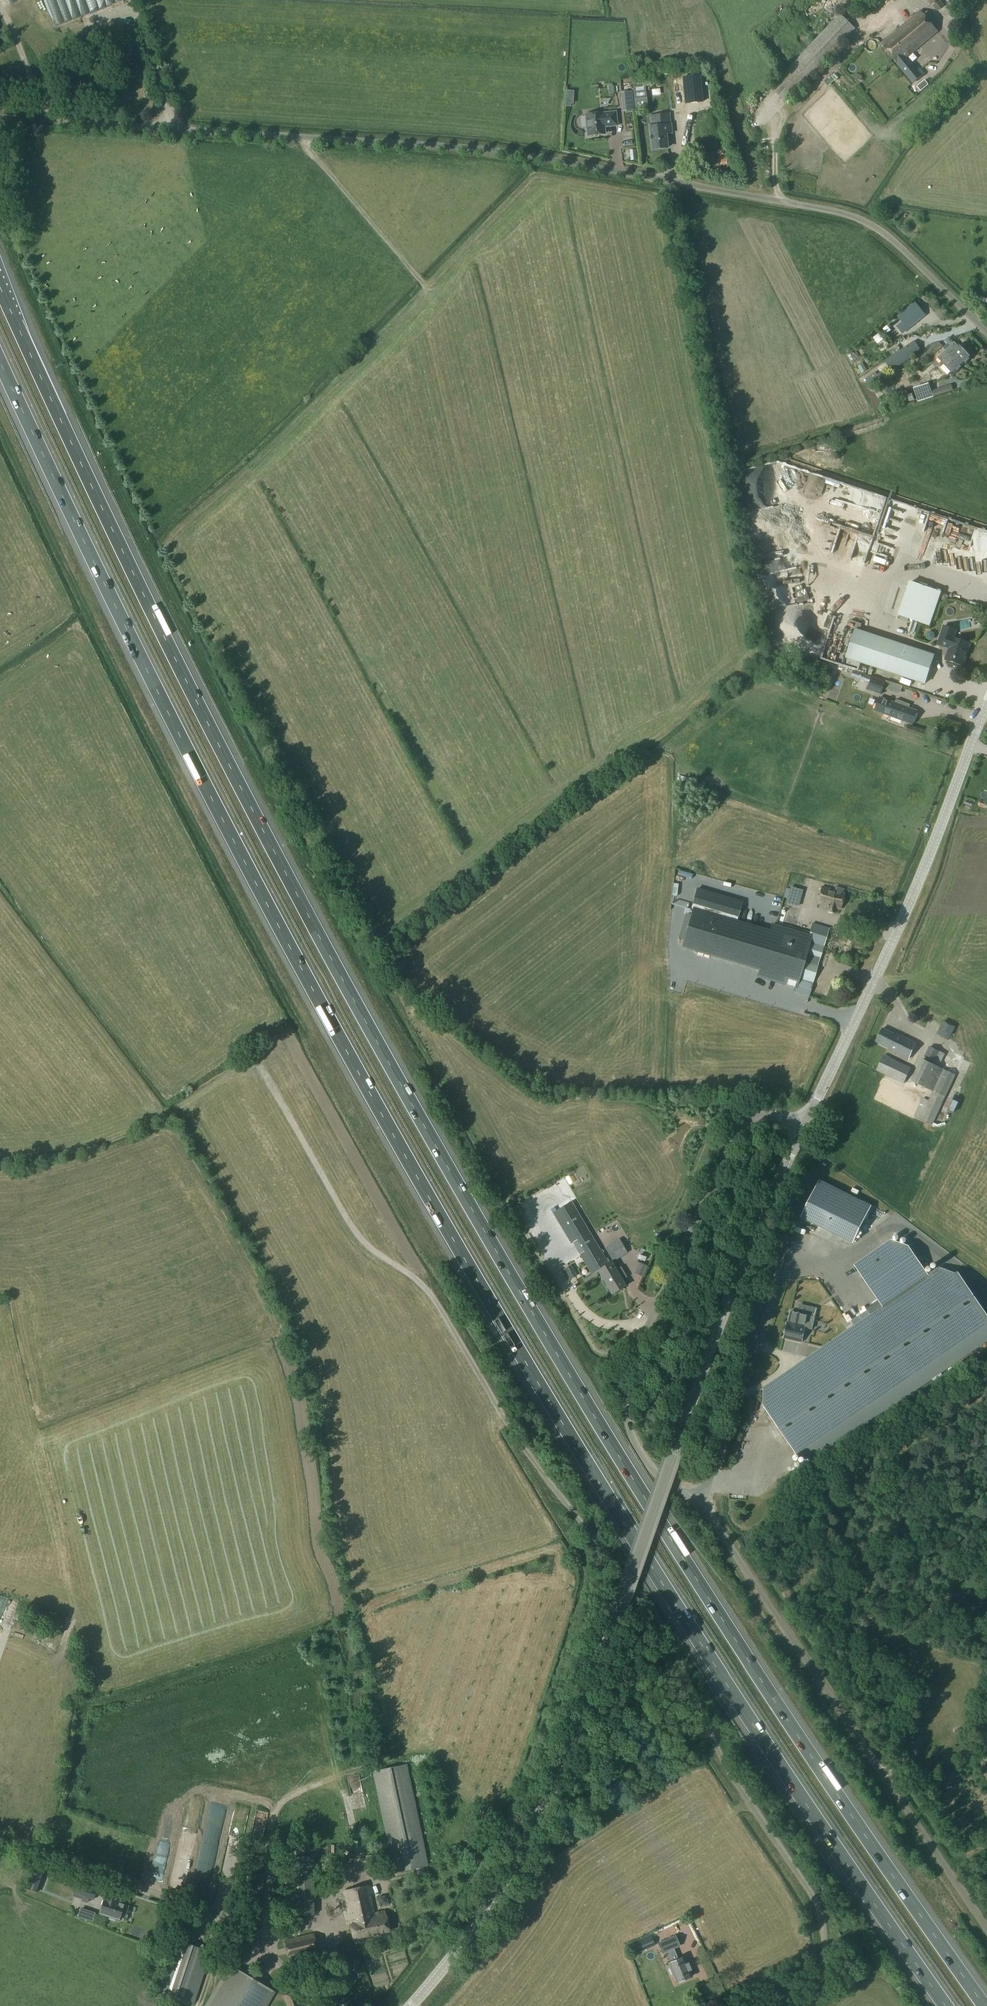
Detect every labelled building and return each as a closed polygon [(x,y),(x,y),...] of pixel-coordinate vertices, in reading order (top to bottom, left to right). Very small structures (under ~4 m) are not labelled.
[(929,2),(937,12),(945,6),(940,0),(931,0),(929,2)] [(921,12),(882,45),(914,84),(922,77),(907,59),(938,33),(921,12)] [(841,15),(770,88),(785,103),(856,29),(841,15)] [(678,78),(681,103),(697,101),(695,77),(678,78)] [(924,81),(917,87),(921,92),(928,86),(924,81)] [(633,111),(631,93),(623,94),(625,112),(633,111)] [(602,115),(585,117),(587,137),(604,135),(603,126),(606,126),(607,128),(617,127),(615,114),(602,115)] [(652,129),(649,129),(652,151),(667,149),(666,135),(667,135),(667,127),(669,127),(668,117),(651,118),(652,129)] [(924,316),(914,304),(898,317),(907,329),(924,316)] [(873,333),(875,338),(883,335),(880,329),(873,333)] [(867,340),(863,342),(871,358),(880,353),(876,345),(871,348),(867,340)] [(914,341),(884,361),(892,372),(922,352),(914,341)] [(955,344),(938,359),(942,363),(953,376),(971,359),(960,347),(958,348),(955,344)] [(883,372),(866,383),(871,391),(888,379),(883,372)] [(933,398),(947,394),(945,388),(932,392),(933,398)] [(769,498),(760,501),(762,508),(771,505),(769,498)] [(846,556),(853,529),(840,525),(833,553),(846,556)] [(869,541),(869,532),(855,532),(855,541),(869,541)] [(940,594),(908,583),(897,618),(929,628),(940,594)] [(849,620),(854,622),(858,610),(853,608),(849,620)] [(955,619),(957,627),(968,625),(967,617),(955,619)] [(859,627),(848,657),(925,683),(936,654),(859,627)] [(944,628),(938,646),(949,650),(946,661),(963,667),(970,645),(954,640),(956,632),(944,628)] [(870,679),(853,673),(851,678),(868,684),(870,679)] [(871,679),(868,688),(883,694),(887,684),(871,679)] [(880,698),(875,712),(913,725),(918,712),(909,709),(910,706),(896,701),(895,704),(880,698)] [(677,823),(677,832),(690,832),(690,823),(677,823)] [(804,899),(809,880),(701,852),(698,865),(709,867),(707,872),(741,881),(739,889),(746,891),(748,885),(804,899)] [(821,886),(816,904),(825,907),(824,910),(835,913),(836,910),(839,911),(845,892),(843,892),(844,889),(834,886),(833,890),(821,886)] [(697,889),(680,945),(797,980),(794,993),(808,997),(829,928),(821,926),(822,923),(814,921),(813,924),(811,923),(810,929),(797,925),(799,921),(740,903),(740,902),(697,889)] [(934,1033),(948,1038),(952,1025),(939,1020),(934,1033)] [(882,1029),(876,1042),(888,1048),(887,1050),(908,1060),(916,1043),(895,1033),(894,1035),(882,1029)] [(921,1059),(910,1081),(932,1092),(928,1101),(922,1098),(913,1117),(932,1125),(955,1075),(943,1069),(944,1066),(939,1064),(944,1054),(929,1046),(923,1060),(921,1059)] [(883,1055),(876,1071),(903,1084),(911,1068),(883,1055)] [(869,1207),(817,1183),(799,1222),(851,1246),(869,1207)] [(571,1203),(555,1213),(592,1275),(598,1271),(612,1295),(626,1287),(622,1281),(627,1278),(622,1268),(617,1271),(612,1263),(608,1265),(571,1203)] [(854,1266),(883,1307),(764,1389),(763,1405),(763,1406),(778,1428),(778,1427),(782,1432),(781,1433),(796,1455),(797,1454),(812,1460),(986,1340),(986,1322),(973,1301),(973,1302),(969,1297),(970,1296),(954,1274),(939,1269),(928,1276),(908,1246),(903,1245),(904,1244),(901,1243),(900,1244),(896,1242),(896,1241),(893,1240),(893,1241),(891,1240),(854,1266)] [(620,1242),(606,1250),(613,1262),(627,1253),(620,1242)] [(816,1309),(808,1307),(807,1315),(797,1313),(790,1312),(788,1322),(787,1322),(783,1338),(801,1342),(805,1328),(811,1329),(816,1309)] [(406,1766),(373,1772),(394,1873),(427,1867),(406,1766)] [(210,1803),(209,1819),(223,1820),(224,1804),(210,1803)] [(377,1857),(366,1859),(369,1874),(381,1871),(380,1869),(387,1867),(385,1860),(379,1862),(377,1857)] [(253,1872),(251,1917),(261,1917),(264,1873),(253,1872)] [(42,1878),(32,1875),(28,1887),(37,1890),(42,1878)] [(92,1900),(96,1889),(76,1882),(72,1896),(83,1900),(84,1897),(92,1900)] [(384,1912),(375,1914),(369,1887),(344,1892),(351,1923),(350,1923),(353,1940),(389,1933),(384,1912)] [(104,1898),(99,1915),(119,1921),(124,1904),(118,1902),(120,1896),(107,1892),(105,1898),(104,1898)] [(299,1906),(300,1914),(309,1914),(309,1905),(299,1906)] [(86,1911),(84,1919),(92,1921),(94,1914),(86,1911)] [(179,1921),(156,1991),(194,2003),(211,1953),(193,1947),(199,1927),(179,1921)] [(312,1933),(283,1941),(290,1961),(319,1954),(312,1933)] [(676,1936),(658,1943),(663,1954),(668,1952),(672,1961),(667,1963),(669,1967),(668,1968),(672,1976),(672,1975),(676,1984),(691,1977),(689,1971),(691,1970),(690,1970),(692,1969),(689,1963),(688,1963),(686,1963),(683,1957),(676,1959),(672,1949),(680,1946),(676,1936)] [(651,1937),(628,1946),(632,1957),(655,1947),(651,1937)] [(204,2005),(267,2005),(275,1992),(229,1965),(204,2005)] [(283,1996),(286,2005),(301,2005),(295,1991),(283,1996)]
